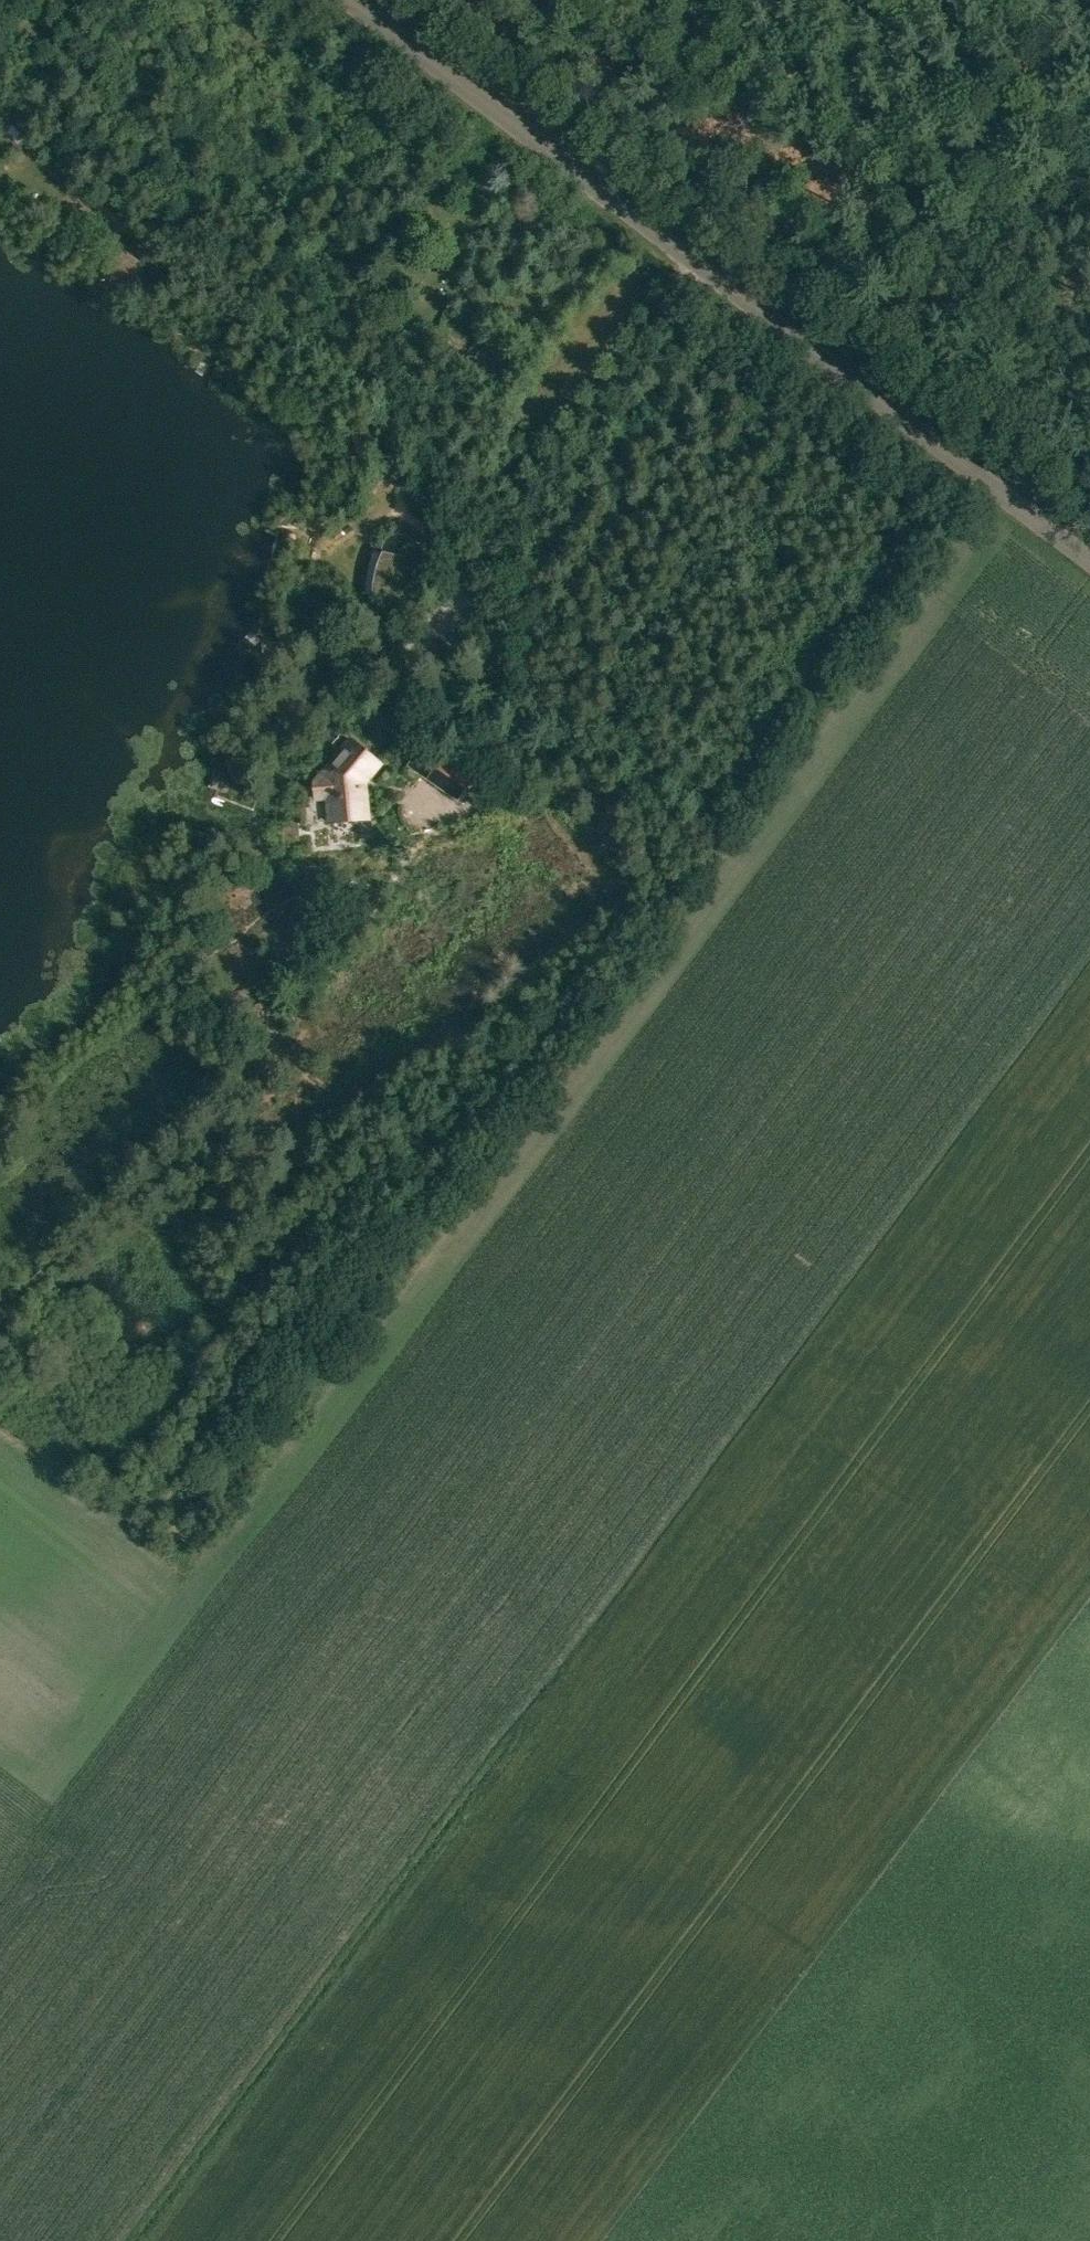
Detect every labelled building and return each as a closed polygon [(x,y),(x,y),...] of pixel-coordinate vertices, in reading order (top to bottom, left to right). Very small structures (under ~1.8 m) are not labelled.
[(373,579),(372,583),(372,586),(372,590),(372,593),(372,598),(375,598),(375,599),(399,604),(409,559),(385,553),(382,553),(380,555),(379,559),(377,563),(376,567),(375,571),(374,575),(373,579)] [(314,785),(315,799),(327,798),(329,823),(367,820),(364,791),(361,791),(360,782),(363,780),(365,782),(380,764),(351,740),(314,785)] [(409,766),(459,801),(475,779),(425,744),(409,766)]
